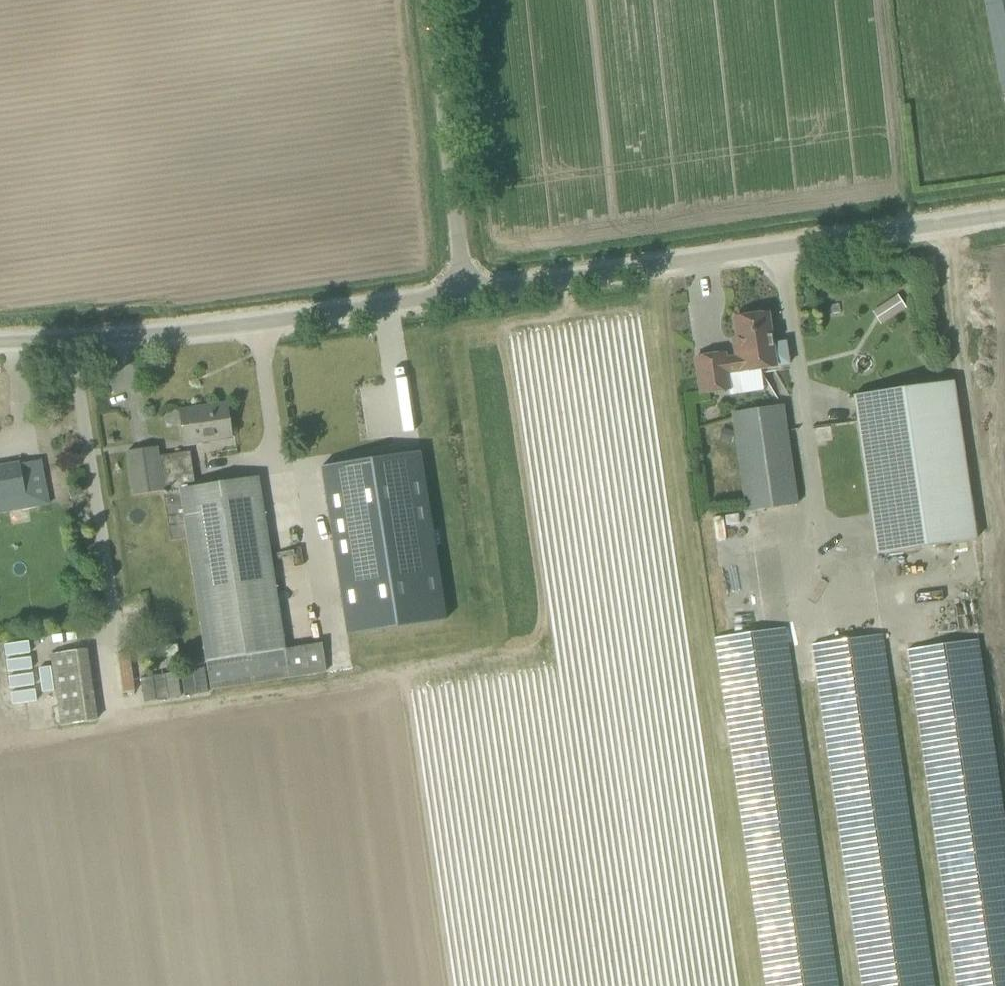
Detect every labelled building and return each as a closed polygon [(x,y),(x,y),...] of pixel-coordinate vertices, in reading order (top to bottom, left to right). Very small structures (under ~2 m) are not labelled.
[(738,373),(774,367),(789,365),(786,342),(771,344),(766,314),(734,319),(738,346),(734,347),(736,358),(724,360),(723,354),(695,358),(701,394),(728,390),(726,373),(738,371),(738,373)] [(876,554),(977,540),(954,381),(853,396),(876,554)] [(185,445),(231,438),(226,404),(180,411),(185,445)] [(798,506),(797,503),(783,406),(730,413),(744,514),(798,506)] [(210,690),(289,678),(258,477),(180,489),(177,473),(193,470),(190,452),(159,457),(157,448),(127,452),(134,497),(163,492),(167,517),(171,517),(172,526),(168,527),(170,542),(187,539),(195,588),(206,663),(210,690)] [(420,452),(321,468),(347,636),(446,621),(420,452)] [(28,508),(28,507),(48,503),(40,459),(0,466),(0,513),(28,508)] [(785,628),(713,639),(764,985),(838,985),(785,628)] [(860,985),(934,985),(882,635),(810,646),(860,985)] [(955,985),(1004,985),(1004,825),(978,640),(906,651),(933,839),(927,840),(928,851),(935,850),(955,985)] [(177,658),(176,646),(140,651),(141,663),(177,658)] [(203,669),(179,673),(182,696),(206,693),(203,669)] [(174,673),(162,675),(166,699),(178,697),(174,673)] [(166,699),(162,675),(150,677),(154,701),(166,699)] [(154,701),(150,677),(138,679),(142,702),(154,701)]
